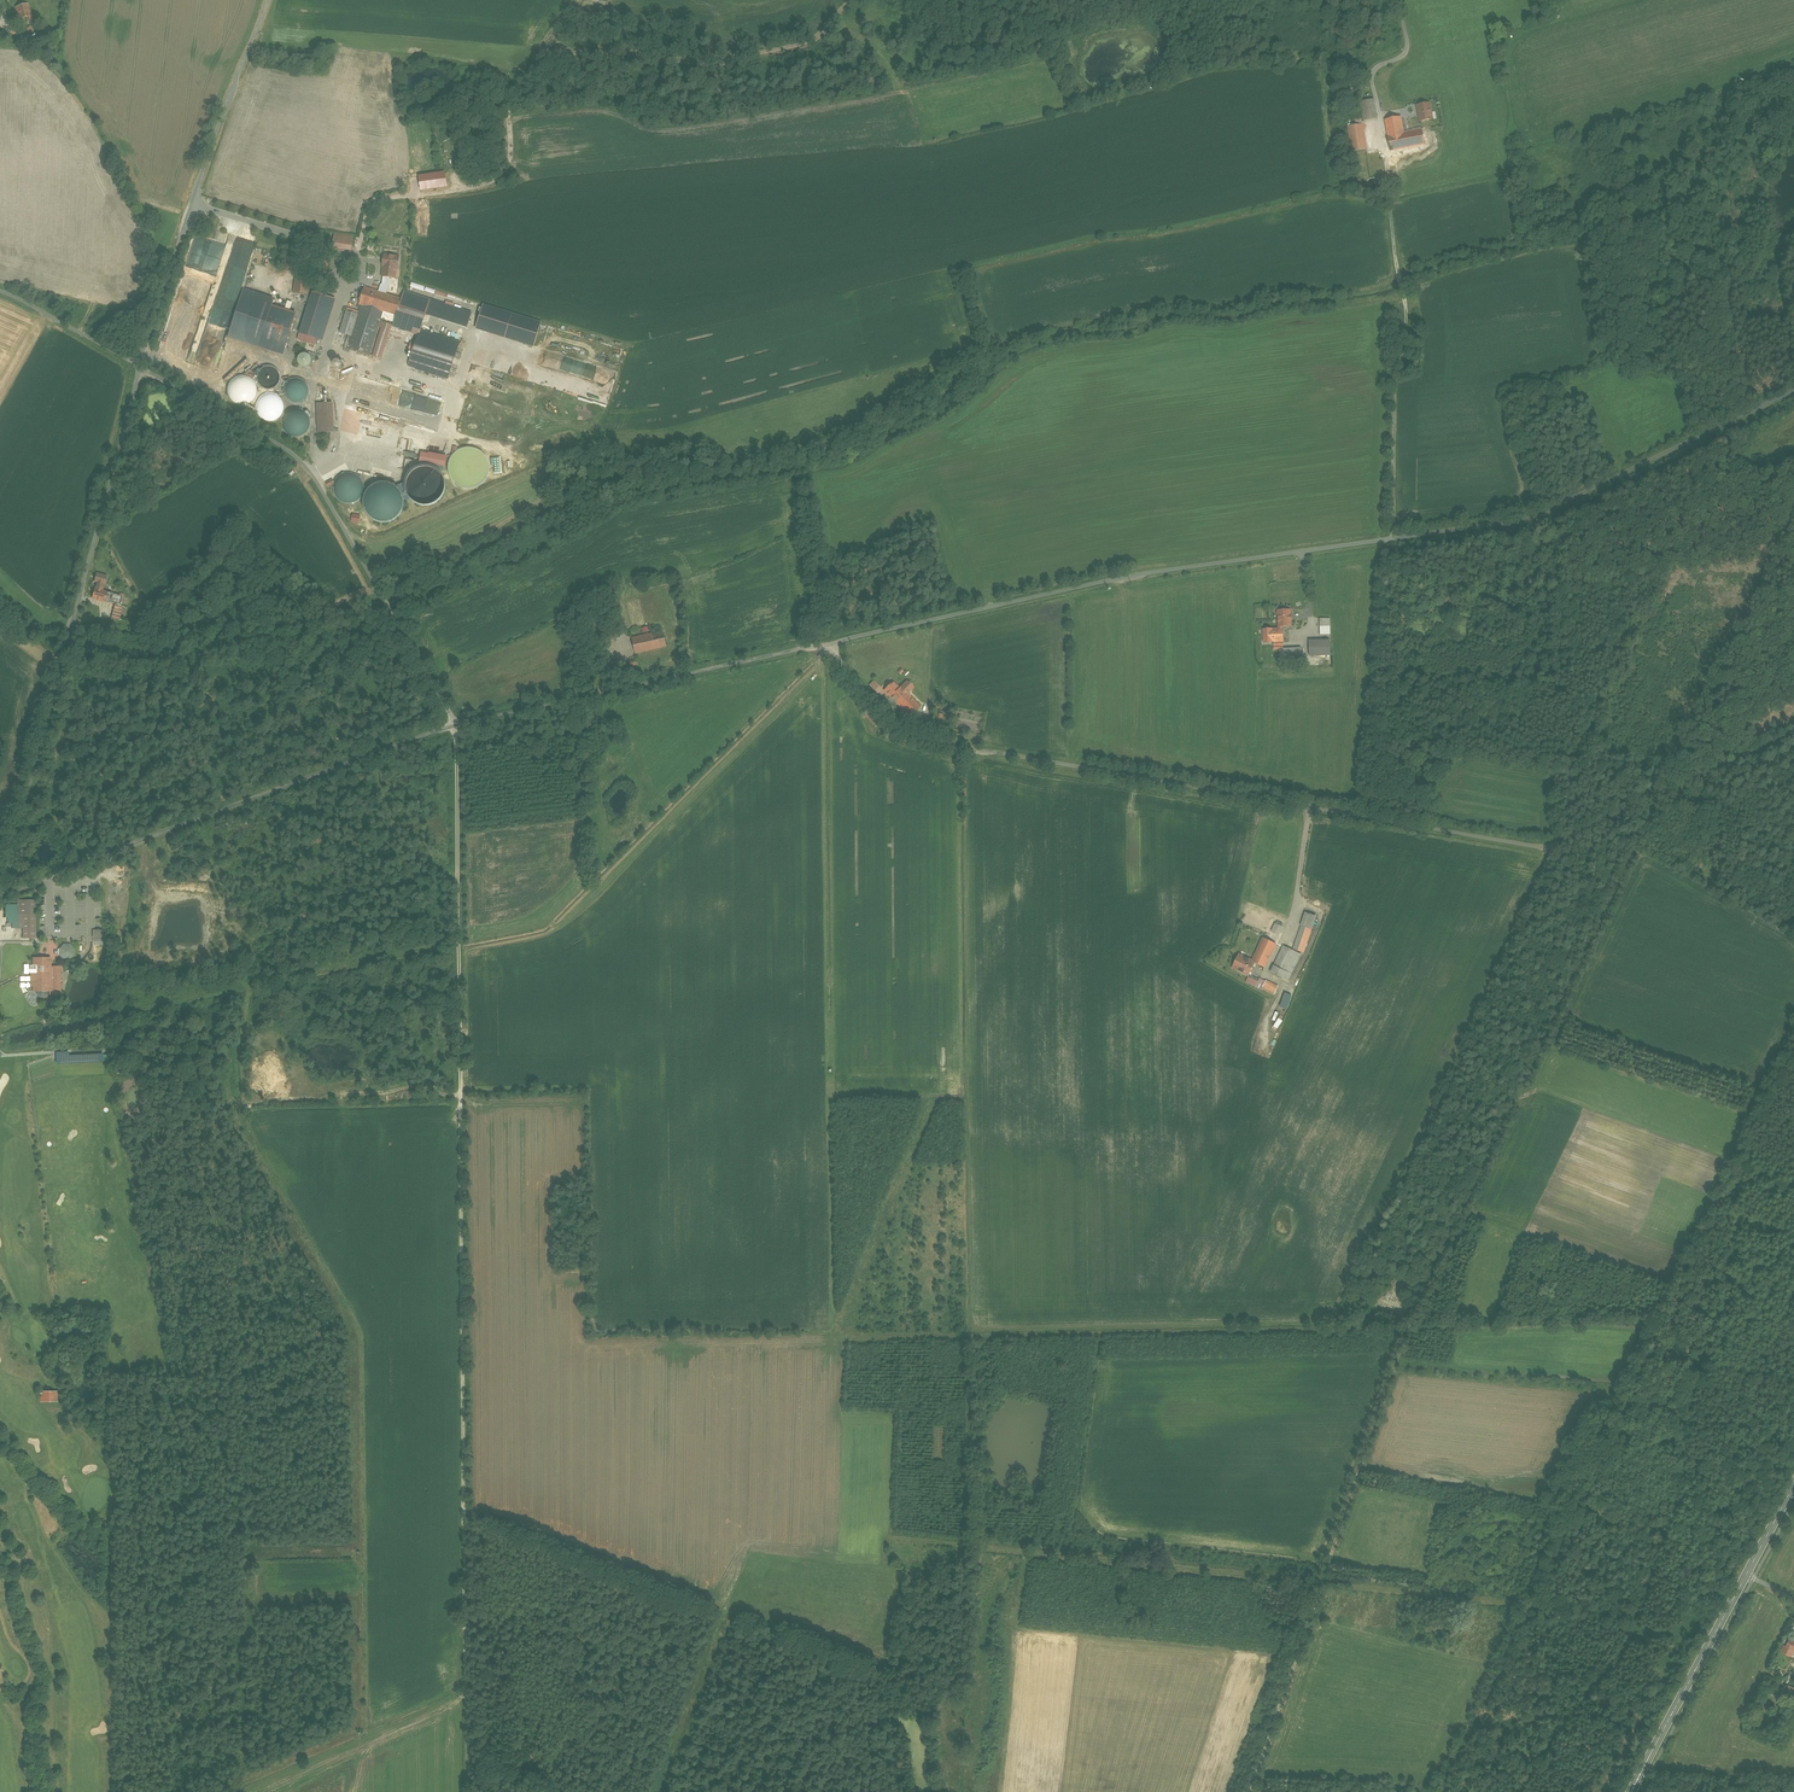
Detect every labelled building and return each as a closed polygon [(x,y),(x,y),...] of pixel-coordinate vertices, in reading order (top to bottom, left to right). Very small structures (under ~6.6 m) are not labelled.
[(31,22),(27,5),(13,8),(17,23),(24,21),(25,24),(31,22)] [(33,33),(28,28),(20,35),(25,40),(33,33)] [(1375,122),(1372,102),(1358,105),(1361,124),(1375,122)] [(1431,103),(1416,105),(1419,122),(1433,120),(1431,103)] [(1400,120),(1384,123),(1389,155),(1390,155),(1397,154),(1424,149),(1421,133),(1403,136),(1400,120)] [(1346,127),(1346,132),(1355,130),(1353,122),(1345,123),(1346,127)] [(1365,153),(1362,129),(1355,130),(1346,132),(1345,132),(1348,148),(1349,155),(1357,154),(1365,153)] [(1397,154),(1390,155),(1392,167),(1399,166),(1397,154)] [(419,175),(421,190),(447,187),(445,171),(419,175)] [(1379,186),(1378,183),(1376,181),(1374,179),(1371,179),(1368,180),(1366,182),(1364,185),(1364,188),(1365,190),(1367,192),(1369,194),(1372,194),(1375,193),(1377,192),(1379,189),(1379,186)] [(355,236),(335,234),(334,247),(354,249),(355,236)] [(300,257),(287,254),(282,273),(294,277),(300,257)] [(398,258),(382,256),(381,270),(380,280),(381,280),(389,281),(394,282),(395,272),(397,272),(398,258)] [(324,260),(323,264),(320,263),(317,275),(325,277),(329,262),(324,260)] [(365,279),(366,267),(358,267),(356,267),(356,278),(358,278),(365,279)] [(294,278),(291,296),(308,298),(308,295),(310,280),(294,278)] [(423,290),(425,286),(412,282),(410,286),(423,290)] [(381,285),(379,291),(387,293),(389,287),(388,287),(381,285)] [(379,291),(365,287),(359,305),(361,305),(384,312),(396,315),(401,297),(387,293),(379,291)] [(418,334),(419,335),(421,330),(426,313),(468,326),(472,313),(403,292),(401,297),(396,315),(396,316),(393,327),(418,334)] [(324,340),(335,302),(309,295),(299,333),(301,333),(318,338),(324,340)] [(175,319),(198,326),(207,301),(200,299),(200,301),(197,300),(197,301),(194,300),(193,303),(195,304),(194,307),(190,306),(190,307),(183,305),(182,308),(179,307),(175,319)] [(284,353),(297,310),(272,303),(260,346),(284,353)] [(545,322),(485,303),(477,329),(537,348),(545,322)] [(384,312),(361,305),(359,313),(352,336),(349,336),(345,348),(371,355),(384,312)] [(349,336),(352,336),(359,313),(347,310),(340,333),(349,336)] [(460,342),(421,330),(419,335),(418,334),(409,366),(449,378),(460,342)] [(318,338),(301,333),(299,340),(316,345),(318,338)] [(301,366),(304,367),(307,367),(309,365),(311,363),(311,360),(310,357),(308,355),(306,354),(303,354),(300,356),(299,358),(298,361),(299,364),(301,366)] [(335,368),(337,369),(339,368),(340,367),(341,365),(341,363),(340,361),(338,360),(336,361),(334,362),(333,364),(333,366),(335,368)] [(281,375),(280,371),(276,367),(273,365),(269,365),(264,366),(261,369),(258,373),(258,378),(259,382),(262,385),(266,388),(270,388),(275,387),(278,384),(281,380),(281,375)] [(256,388),(254,383),(250,378),(246,376),(242,376),(236,378),(232,381),(229,386),(229,392),(230,396),(233,400),(238,403),(243,403),(249,402),(253,398),(256,394),(256,388)] [(311,389),(310,385),(306,381),(303,379),(299,379),(294,380),(290,383),(288,387),(288,392),(289,396),(292,399),(296,402),(300,402),(305,401),(308,398),(311,394),(311,389)] [(285,405),(283,400),(279,395),(275,393),(270,393),(264,394),(260,398),(257,403),(257,409),(259,413),(262,417),(267,420),(272,420),(277,419),(281,416),(284,411),(285,405)] [(334,402),(317,403),(319,432),(329,432),(335,432),(334,402)] [(311,421),(309,416),(305,411),(301,409),(297,409),(291,411),(287,414),(284,419),(284,425),(285,429),(289,433),(293,436),(299,436),(304,435),(308,431),(311,426),(311,421)] [(429,453),(440,453),(440,446),(429,445),(429,453)] [(465,488),(470,488),(475,487),(479,485),(483,482),(486,478),(488,474),(489,469),(489,464),(487,460),(485,456),(481,452),(477,450),(473,448),(468,448),(463,449),(459,451),(455,454),(452,457),(450,462),(449,466),(449,471),(450,476),(453,480),(456,484),(460,486),(465,488)] [(445,466),(447,456),(421,451),(419,461),(445,466)] [(491,466),(494,466),(494,473),(502,472),(501,457),(490,458),(491,466)] [(405,481),(405,488),(407,494),(411,500),(417,504),(424,505),(431,505),(437,502),(442,498),(445,492),(446,485),(445,479),(442,473),(438,468),(432,465),(425,464),(418,466),(412,469),(408,474),(405,481)] [(364,486),(362,481),(358,476),(353,474),(348,474),(342,475),(337,479),(334,484),(334,491),(336,496),(339,500),(345,503),(350,503),(356,502),(360,498),(363,493),(364,486)] [(406,502),(404,494),(400,488),(394,484),(387,482),(379,483),(373,486),(367,491),(364,498),(364,505),(366,512),(370,518),(376,522),(383,524),(390,524),(397,521),(402,515),(405,509),(406,502)] [(108,574),(97,572),(95,581),(97,582),(95,588),(103,590),(105,583),(106,584),(108,574)] [(103,590),(95,588),(94,588),(92,595),(92,599),(95,600),(106,602),(106,601),(108,592),(108,591),(103,590)] [(118,594),(108,592),(106,601),(124,606),(126,598),(123,597),(124,595),(119,593),(118,594)] [(111,617),(120,620),(122,613),(125,614),(127,607),(114,604),(111,617)] [(1291,625),(1291,608),(1277,609),(1278,626),(1283,626),(1291,625)] [(1320,619),(1321,635),(1331,634),(1330,618),(1320,619)] [(602,629),(601,626),(598,622),(596,621),(592,621),(588,622),(586,624),(584,627),(584,632),(585,635),(587,637),(590,639),(594,640),(597,638),(600,636),(602,633),(602,629)] [(1283,642),(1283,626),(1278,626),(1278,627),(1263,628),(1263,643),(1273,642),(1283,642)] [(614,638),(621,637),(620,631),(619,627),(609,629),(611,639),(614,638)] [(633,637),(636,654),(657,650),(656,648),(668,646),(665,632),(653,634),(653,633),(633,637)] [(1330,638),(1309,638),(1310,655),(1331,654),(1330,638)] [(1301,646),(1283,647),(1279,647),(1279,649),(1280,662),(1302,661),(1301,646)] [(636,658),(629,660),(631,667),(638,664),(636,658)] [(881,686),(875,680),(870,685),(876,691),(881,686)] [(895,680),(885,690),(907,713),(910,716),(914,712),(921,705),(910,693),(915,687),(908,680),(901,687),(895,680)] [(871,711),(866,717),(879,729),(884,723),(871,711)] [(945,714),(936,712),(935,720),(934,724),(943,726),(944,722),(945,714)] [(37,933),(36,900),(18,901),(18,903),(18,928),(19,929),(23,929),(23,938),(37,938),(37,933)] [(13,928),(18,928),(18,903),(6,904),(6,916),(8,916),(8,922),(13,921),(13,928)] [(1302,925),(1312,929),(1317,916),(1305,911),(1300,925),(1302,925)] [(1279,935),(1283,926),(1275,922),(1271,931),(1279,935)] [(1302,925),(1293,949),(1303,953),(1312,929),(1302,925)] [(103,938),(103,929),(93,929),(92,938),(103,938)] [(1265,966),(1276,943),(1263,936),(1252,959),(1255,961),(1265,966)] [(76,947),(71,943),(64,943),(60,948),(60,954),(65,959),(71,959),(76,954),(76,947)] [(1302,953),(1283,945),(1271,971),(1289,980),(1302,953)] [(1255,961),(1252,959),(1238,953),(1231,968),(1248,976),(1255,961)] [(33,990),(36,990),(37,993),(38,995),(41,997),(44,997),(47,995),(48,992),(48,990),(49,990),(49,994),(62,994),(61,965),(52,966),(51,956),(33,957),(33,965),(29,965),(29,973),(30,972),(31,986),(33,986),(33,990)] [(1278,985),(1266,980),(1262,989),(1274,994),(1278,985)] [(1278,1029),(1283,1020),(1282,1019),(1284,1016),(1281,1014),(1274,1026),(1278,1029)] [(89,1052),(57,1053),(57,1058),(59,1058),(59,1064),(68,1064),(67,1060),(89,1059),(89,1052)] [(1379,1294),(1385,1281),(1379,1278),(1373,1292),(1379,1294)] [(58,1391),(40,1391),(41,1402),(59,1402),(58,1391)] [(1793,1632),(1793,1635),(1789,1633),(1785,1640),(1783,1639),(1780,1647),(1791,1652),(1793,1647),(1793,1632)] [(1789,1667),(1785,1675),(1791,1678),(1793,1671),(1793,1669),(1789,1667)]
